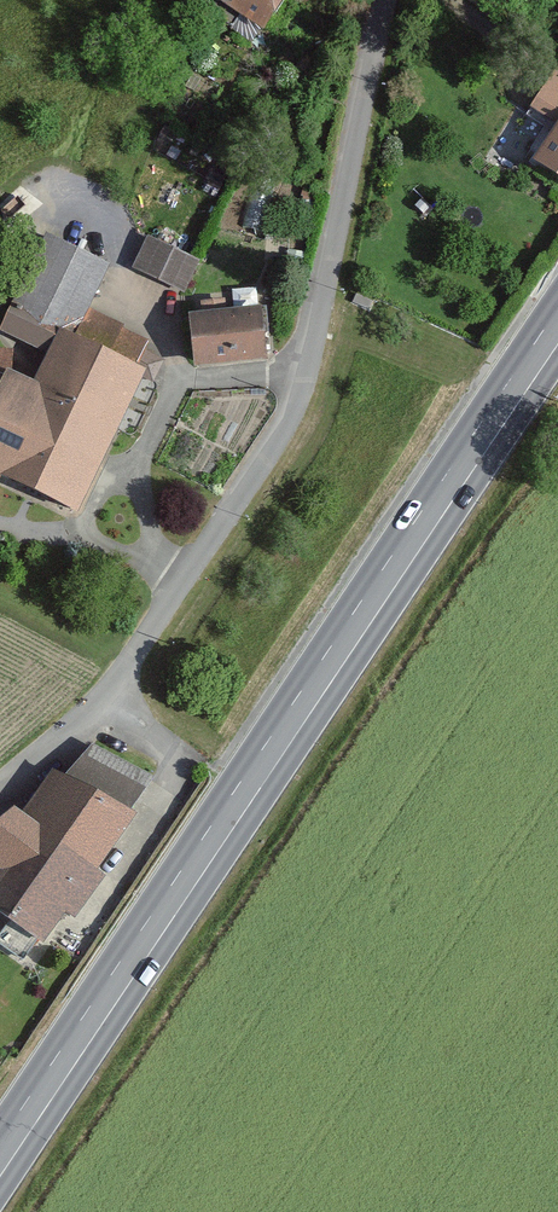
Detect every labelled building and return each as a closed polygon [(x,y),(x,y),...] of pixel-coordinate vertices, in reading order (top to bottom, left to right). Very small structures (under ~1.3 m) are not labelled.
[(272,25),(288,0),(231,0),(272,25)] [(542,155),(557,166),(557,132),(542,155)] [(117,265),(41,227),(1,310),(60,339),(67,325),(83,333),(117,265)] [(149,234),(134,264),(187,290),(202,259),(149,234)] [(268,308),(199,312),(202,361),(271,357),(268,308)] [(0,388),(0,479),(82,518),(153,366),(83,333),(67,325),(60,339),(42,381),(10,366),(0,388)] [(48,933),(130,813),(64,768),(32,814),(18,804),(0,830),(0,901),(48,933)]
